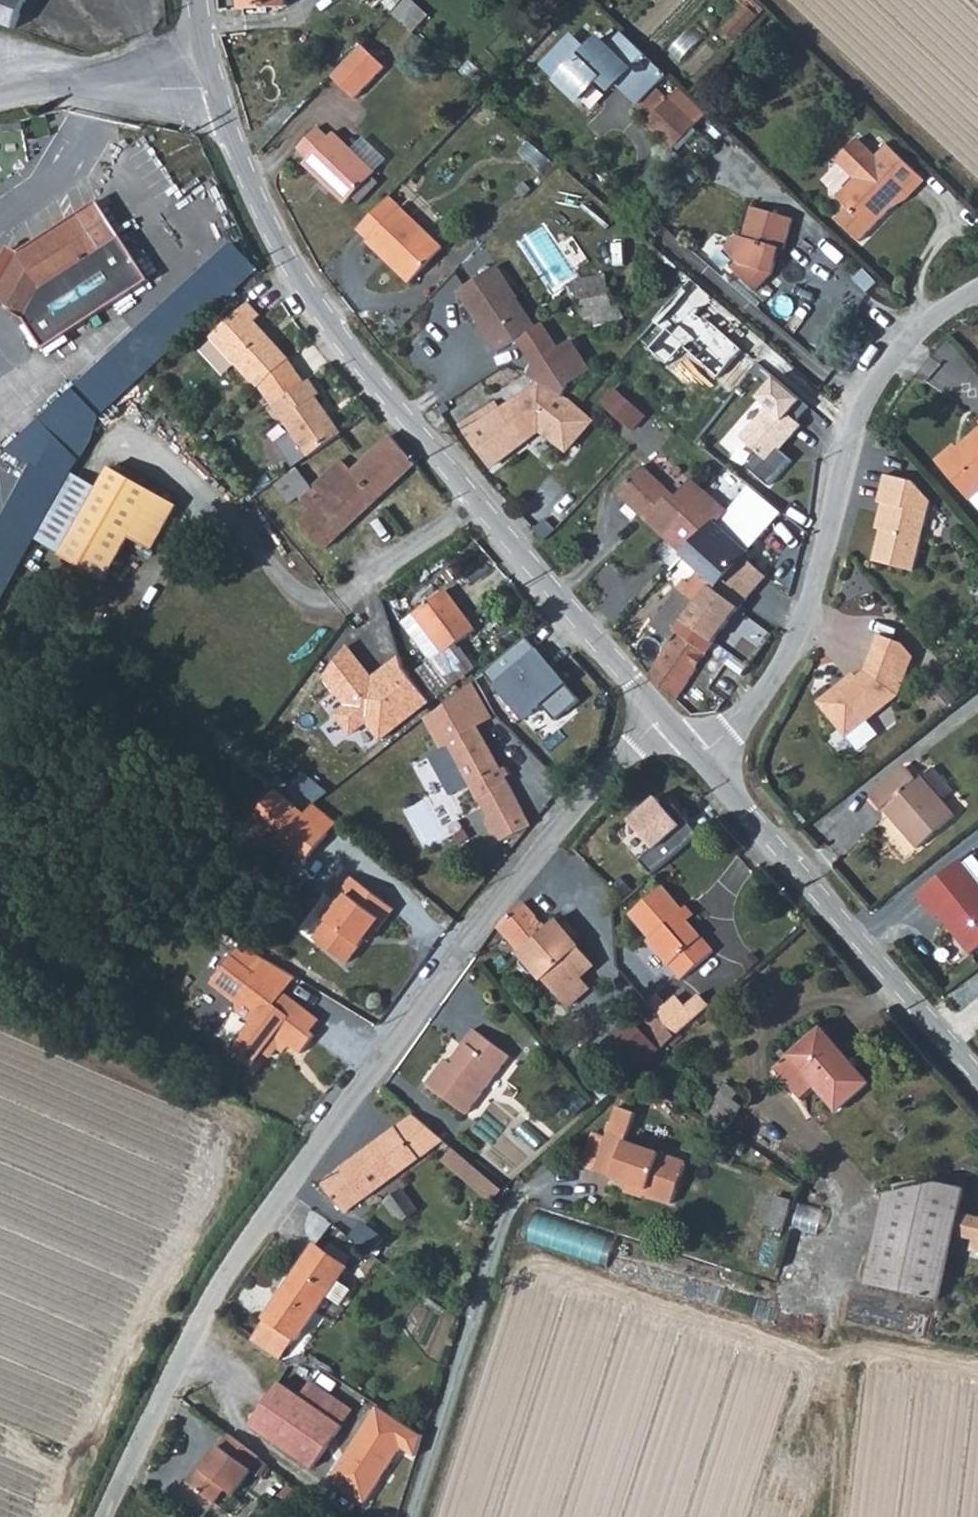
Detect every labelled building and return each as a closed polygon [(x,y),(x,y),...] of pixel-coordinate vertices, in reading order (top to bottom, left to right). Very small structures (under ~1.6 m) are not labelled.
[(20,26),(28,0),(0,0),(0,18),(20,26)] [(398,14),(418,33),(435,15),(419,0),(411,0),(398,14)] [(761,17),(768,10),(758,0),(743,0),(749,6),(761,17)] [(727,29),(739,40),(761,17),(749,6),(727,29)] [(617,83),(638,103),(656,85),(666,75),(624,34),(609,49),(599,38),(587,50),(572,36),(543,65),(578,101),(599,79),(610,90),(617,83)] [(393,58),(370,37),(338,70),(360,91),(393,58)] [(634,107),(672,146),(705,112),(679,87),(668,98),(656,85),(638,103),(634,107)] [(347,127),(341,133),(330,123),(309,145),(320,155),(314,160),(357,200),(389,166),(347,127)] [(892,148),(881,159),(862,140),(840,164),(859,182),(842,199),(850,208),(839,220),(864,242),(925,179),(892,148)] [(450,248),(395,195),(364,227),(376,239),(382,234),(398,249),(389,257),(417,284),(450,248)] [(50,349),(155,277),(100,197),(21,249),(0,270),(0,285),(24,306),(20,309),(50,349)] [(732,268),(757,291),(774,273),(779,256),(781,248),(785,250),(794,218),(754,207),(745,237),(739,235),(731,237),(728,251),(739,261),(732,268)] [(104,407),(260,258),(243,225),(49,402),(36,416),(23,439),(75,468),(97,430),(104,407)] [(376,239),(373,242),(389,257),(398,249),(382,234),(376,239)] [(559,345),(557,342),(546,345),(542,325),(504,261),(461,286),(499,350),(515,342),(531,367),(528,378),(564,397),(572,379),(588,369),(570,339),(559,345)] [(784,283),(774,273),(757,291),(766,301),(784,283)] [(599,328),(629,319),(623,304),(615,306),(605,275),(582,280),(599,328)] [(263,310),(250,297),(214,333),(263,383),(294,352),(258,315),(263,310)] [(542,325),(546,345),(557,342),(546,323),(542,325)] [(275,403),(312,453),(345,429),(318,393),(322,390),(311,376),(275,403)] [(784,448),(818,410),(781,377),(762,397),(773,407),(746,436),(764,452),(752,466),(773,485),(796,459),(784,448)] [(605,401),(634,425),(647,411),(618,386),(605,401)] [(466,421),(493,460),(549,416),(543,405),(533,411),(516,388),(464,418),(466,421)] [(604,426),(581,406),(569,419),(591,438),(604,426)] [(459,440),(455,443),(476,473),(493,460),(466,421),(452,429),(459,440)] [(961,443),(943,461),(972,492),(973,491),(977,497),(977,423),(958,441),(961,443)] [(417,456),(395,431),(385,440),(355,469),(377,494),(417,456)] [(943,461),(961,443),(958,441),(953,435),(935,451),(943,461)] [(355,469),(343,456),(321,478),(331,490),(311,510),(332,537),(377,494),(355,469)] [(671,495),(676,490),(667,481),(641,457),(631,466),(635,470),(619,490),(664,536),(707,491),(692,479),(675,497),(671,495)] [(115,468),(65,556),(110,582),(135,539),(157,551),(182,506),(115,468)] [(290,478),(307,495),(316,486),(300,468),(290,478)] [(893,498),(878,557),(917,566),(934,500),(912,475),(890,470),(884,495),(893,498)] [(728,510),(707,491),(664,536),(721,584),(743,557),(747,552),(717,522),(728,510)] [(781,532),(793,519),(770,499),(758,512),(781,532)] [(332,537),(311,510),(305,515),(331,543),(332,537)] [(747,552),(743,557),(765,574),(778,559),(755,541),(747,552)] [(765,574),(743,557),(721,584),(717,590),(714,588),(672,638),(648,673),(676,698),(713,644),(739,606),(765,574)] [(651,621),(672,638),(714,588),(706,581),(680,585),(651,621)] [(457,636),(476,621),(443,582),(403,618),(434,655),(421,665),(442,690),(478,660),(457,636)] [(746,671),(767,638),(771,631),(739,606),(713,644),(746,671)] [(902,639),(878,630),(865,666),(850,678),(847,674),(818,698),(847,733),(899,690),(913,652),(902,639)] [(488,673),(529,721),(547,705),(559,719),(584,698),(532,636),(488,673)] [(504,840),(530,823),(477,722),(490,713),(471,678),(425,715),(464,785),(475,787),(504,840)] [(921,773),(908,759),(873,790),(884,804),(890,799),(907,816),(903,819),(922,842),(959,810),(946,795),(957,785),(937,759),(921,773)] [(246,815),(299,858),(323,830),(300,811),(269,786),(246,815)] [(662,794),(634,822),(659,847),(645,862),(659,876),(701,834),(662,794)] [(309,799),(300,811),(323,830),(332,818),(309,799)] [(977,847),(966,857),(963,853),(919,888),(937,911),(946,903),(960,920),(961,928),(975,945),(977,943),(977,849),(977,847)] [(371,925),(390,901),(346,870),(328,896),(333,900),(310,933),(343,956),(368,923),(371,925)] [(712,946),(685,915),(678,906),(682,902),(663,879),(629,908),(651,933),(646,937),(679,974),(712,946)] [(682,902),(678,906),(685,915),(692,909),(685,900),(682,902)] [(524,901),(499,925),(527,955),(522,959),(532,970),(541,970),(563,993),(582,974),(596,961),(575,939),(576,929),(566,918),(561,923),(554,915),(545,924),(524,901)] [(243,945),(234,956),(212,983),(242,1007),(239,1011),(253,1024),(232,1051),(252,1066),(277,1033),(302,1052),(317,1033),(311,1027),(321,1016),(285,990),(295,975),(243,945)] [(593,985),(582,974),(563,993),(573,1004),(593,985)] [(674,993),(660,1004),(679,1026),(692,1014),(674,993)] [(679,1026),(660,1004),(645,1017),(664,1040),(679,1026)] [(825,1027),(773,1075),(800,1105),(819,1087),(839,1111),(872,1081),(825,1027)] [(446,1060),(427,1084),(469,1117),(514,1059),(477,1030),(452,1064),(446,1060)] [(728,1082),(711,1116),(733,1127),(750,1093),(728,1082)] [(672,1204),(685,1163),(625,1143),(635,1117),(617,1111),(608,1138),(597,1171),(647,1188),(645,1195),(672,1204)] [(324,1179),(345,1205),(420,1150),(399,1123),(324,1179)] [(597,1171),(608,1138),(595,1133),(583,1166),(597,1171)] [(456,1150),(446,1164),(499,1201),(509,1187),(456,1150)] [(957,1211),(964,1180),(942,1177),(893,1190),(871,1274),(907,1281),(926,1202),(957,1211)] [(791,1229),(798,1200),(780,1195),(773,1224),(791,1229)] [(907,1281),(940,1290),(953,1229),(957,1211),(926,1202),(907,1281)] [(541,1210),(532,1237),(588,1256),(597,1230),(541,1210)] [(957,1211),(953,1229),(977,1236),(977,1216),(957,1211)] [(963,1297),(977,1245),(977,1243),(977,1236),(953,1229),(940,1290),(963,1297)] [(345,1259),(312,1237),(263,1311),(265,1313),(294,1332),(295,1333),(345,1259)] [(294,1332),(265,1313),(249,1336),(278,1355),(294,1332)] [(305,1395),(283,1380),(254,1422),(320,1465),(350,1423),(305,1395)] [(316,1380),(305,1395),(350,1423),(360,1408),(316,1380)] [(420,1456),(433,1434),(380,1404),(334,1482),(374,1505),(407,1449),(420,1456)] [(261,1451),(235,1434),(210,1467),(206,1464),(196,1478),(221,1501),(232,1487),(239,1492),(258,1468),(252,1463),(261,1451)]
